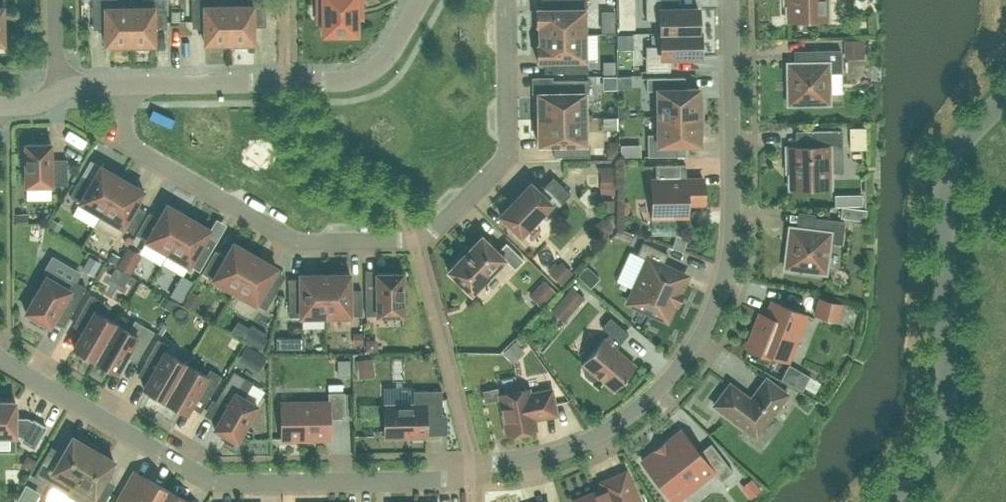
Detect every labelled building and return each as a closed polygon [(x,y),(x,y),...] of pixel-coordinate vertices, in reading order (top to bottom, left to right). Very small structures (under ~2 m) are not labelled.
[(129,6),(116,7),(116,0),(92,0),(93,23),(105,23),(105,44),(110,44),(110,48),(125,47),(125,44),(130,44),(129,6)] [(130,44),(134,44),(134,47),(149,47),(149,44),(155,44),(154,22),(166,22),(166,0),(142,0),(142,6),(129,6),(130,44)] [(229,42),(228,5),(215,5),(215,0),(191,0),(192,21),(204,21),(204,43),(209,43),(209,46),(224,46),(224,43),(229,42)] [(228,5),(229,42),(233,42),(233,46),(248,46),(248,42),(254,42),(253,20),(265,20),(265,0),(241,0),(241,5),(228,5)] [(361,0),(317,0),(318,10),(323,10),(323,33),(356,33),(356,7),(361,7),(361,0)] [(539,34),(585,33),(584,8),(586,8),(586,0),(552,0),(552,8),(536,8),(536,24),(539,24),(539,34)] [(698,31),(698,8),(661,8),(661,0),(645,0),(646,19),(660,19),(660,32),(698,31)] [(782,4),(786,4),(786,20),(828,19),(827,0),(782,0),(782,4)] [(700,31),(698,31),(660,32),(661,45),(645,45),(646,70),(670,70),(670,56),(701,56),(700,31)] [(585,33),(539,34),(539,44),(537,44),(537,60),(555,59),(555,71),(588,71),(588,58),(586,58),(585,33)] [(866,36),(849,37),(850,60),(868,59),(866,36)] [(235,47),(235,61),(258,60),(258,46),(235,47)] [(841,72),(841,50),(810,50),(811,62),(787,62),(788,104),(829,103),(829,72),(841,72)] [(604,60),(604,73),(616,73),(617,60),(604,60)] [(657,89),(657,115),(704,114),(703,98),(699,96),(699,87),(685,88),(685,76),(647,77),(647,89),(657,89)] [(538,118),(585,117),(585,93),(589,93),(588,79),(553,80),(553,92),(538,92),(538,118)] [(704,133),(704,114),(657,115),(657,133),(647,133),(647,155),(686,155),(685,144),(699,144),(699,136),(704,133)] [(585,117),(538,118),(538,144),(553,144),(554,156),(589,155),(589,142),(585,142),(585,117)] [(647,146),(647,118),(626,118),(626,146),(647,146)] [(842,146),(841,129),(811,130),(812,146),(788,146),(789,159),(785,159),(785,172),(789,172),(789,188),(831,187),(830,147),(842,146)] [(51,159),(51,143),(25,143),(26,185),(67,184),(66,159),(51,159)] [(90,160),(70,195),(79,201),(101,214),(122,178),(100,165),(100,166),(90,160)] [(686,179),(685,164),(655,164),(655,179),(651,179),(652,216),(687,215),(686,202),(703,202),(703,178),(686,179)] [(620,187),(620,168),(605,168),(605,187),(620,187)] [(570,193),(553,177),(539,191),(530,183),(500,214),(520,234),(540,213),(546,219),(570,193)] [(122,178),(101,214),(133,232),(145,210),(136,205),(143,190),(122,178)] [(860,194),(848,194),(848,205),(860,205),(860,194)] [(606,199),(606,210),(616,210),(616,199),(606,199)] [(168,252),(188,216),(167,204),(159,218),(149,212),(136,234),(168,252)] [(188,216),(168,252),(199,270),(215,242),(205,237),(210,229),(188,216)] [(608,216),(597,226),(609,239),(620,229),(608,216)] [(844,221),(814,217),(813,229),(789,226),(784,268),(825,273),(829,242),(841,243),(844,221)] [(497,250),(481,235),(448,270),(470,292),(504,258),(514,268),(523,259),(505,242),(497,250)] [(667,253),(642,241),(637,254),(648,259),(643,271),(639,269),(631,287),(635,289),(629,302),(666,318),(685,274),(662,264),(667,253)] [(202,272),(234,290),(255,254),(233,242),(225,256),(215,250),(202,272)] [(255,254),(234,290),(266,308),(278,287),(268,281),(276,267),(255,254)] [(362,254),(363,279),(373,279),(372,254),(362,254)] [(570,266),(558,277),(564,284),(577,274),(570,266)] [(71,284),(48,271),(25,311),(49,325),(61,305),(72,311),(86,287),(74,280),(71,284)] [(350,273),(324,274),(325,315),(350,315),(361,315),(361,290),(350,290),(350,273)] [(376,289),(365,289),(365,315),(403,314),(402,273),(376,273),(376,289)] [(300,316),(325,315),(324,274),(300,274),(300,278),(288,278),(289,315),(300,315),(300,316)] [(555,291),(544,281),(529,296),(540,307),(555,291)] [(187,289),(175,283),(168,297),(179,304),(187,289)] [(574,286),(555,314),(570,324),(589,297),(574,286)] [(200,297),(189,291),(181,305),(192,311),(200,297)] [(116,323),(105,316),(111,306),(101,300),(91,294),(76,320),(85,326),(74,346),(95,359),(116,323)] [(842,303),(818,297),(814,314),(837,320),(842,303)] [(761,312),(757,322),(747,347),(768,355),(769,352),(784,358),(792,339),(795,340),(801,325),(798,324),(802,313),(775,302),(770,316),(761,312)] [(628,332),(610,317),(602,326),(609,332),(604,339),(603,338),(582,362),(587,366),(584,369),(586,373),(591,377),(595,378),(597,375),(614,390),(635,365),(615,348),(628,332)] [(129,330),(116,323),(95,359),(117,371),(129,351),(138,356),(153,331),(135,320),(129,330)] [(239,320),(232,332),(261,349),(268,337),(239,320)] [(277,336),(277,349),(287,349),(287,336),(277,336)] [(165,399),(186,363),(165,351),(168,345),(158,339),(145,361),(155,366),(143,387),(165,399)] [(524,351),(514,341),(502,353),(512,363),(524,351)] [(220,359),(227,365),(238,353),(231,347),(220,359)] [(374,358),(357,360),(359,378),(376,376),(374,358)] [(186,363),(165,399),(187,412),(199,391),(208,397),(221,375),(210,369),(206,375),(186,363)] [(787,363),(778,378),(800,390),(808,375),(787,363)] [(252,382),(233,371),(215,401),(225,407),(214,427),(236,440),(257,404),(243,396),(252,382)] [(787,394),(766,378),(750,399),(729,383),(714,404),(756,435),(787,394)] [(529,393),(528,389),(499,394),(506,433),(535,428),(533,418),(555,413),(551,389),(529,393)] [(442,414),(441,390),(413,390),(413,404),(383,405),(384,437),(426,436),(426,414),(442,414)] [(344,417),(344,391),(328,392),(328,401),(281,402),(281,438),(329,438),(329,418),(344,417)] [(20,435),(23,437),(21,440),(33,447),(45,426),(33,419),(33,420),(28,418),(15,417),(15,401),(0,401),(0,435),(20,435)] [(699,452),(681,430),(642,461),(674,501),(712,471),(720,481),(733,471),(710,443),(699,452)] [(67,494),(95,445),(80,436),(78,440),(72,436),(60,458),(48,451),(34,475),(67,494)] [(67,494),(80,501),(104,501),(110,491),(99,485),(114,460),(108,457),(110,454),(95,445),(67,494)] [(167,488),(135,470),(116,501),(159,501),(167,488)] [(755,478),(744,486),(754,498),(765,489),(755,478)] [(573,500),(574,501),(639,501),(629,479),(597,493),(596,490),(573,500)] [(27,483),(18,500),(21,501),(38,501),(43,492),(27,483)] [(159,501),(191,501),(167,488),(159,501)]
